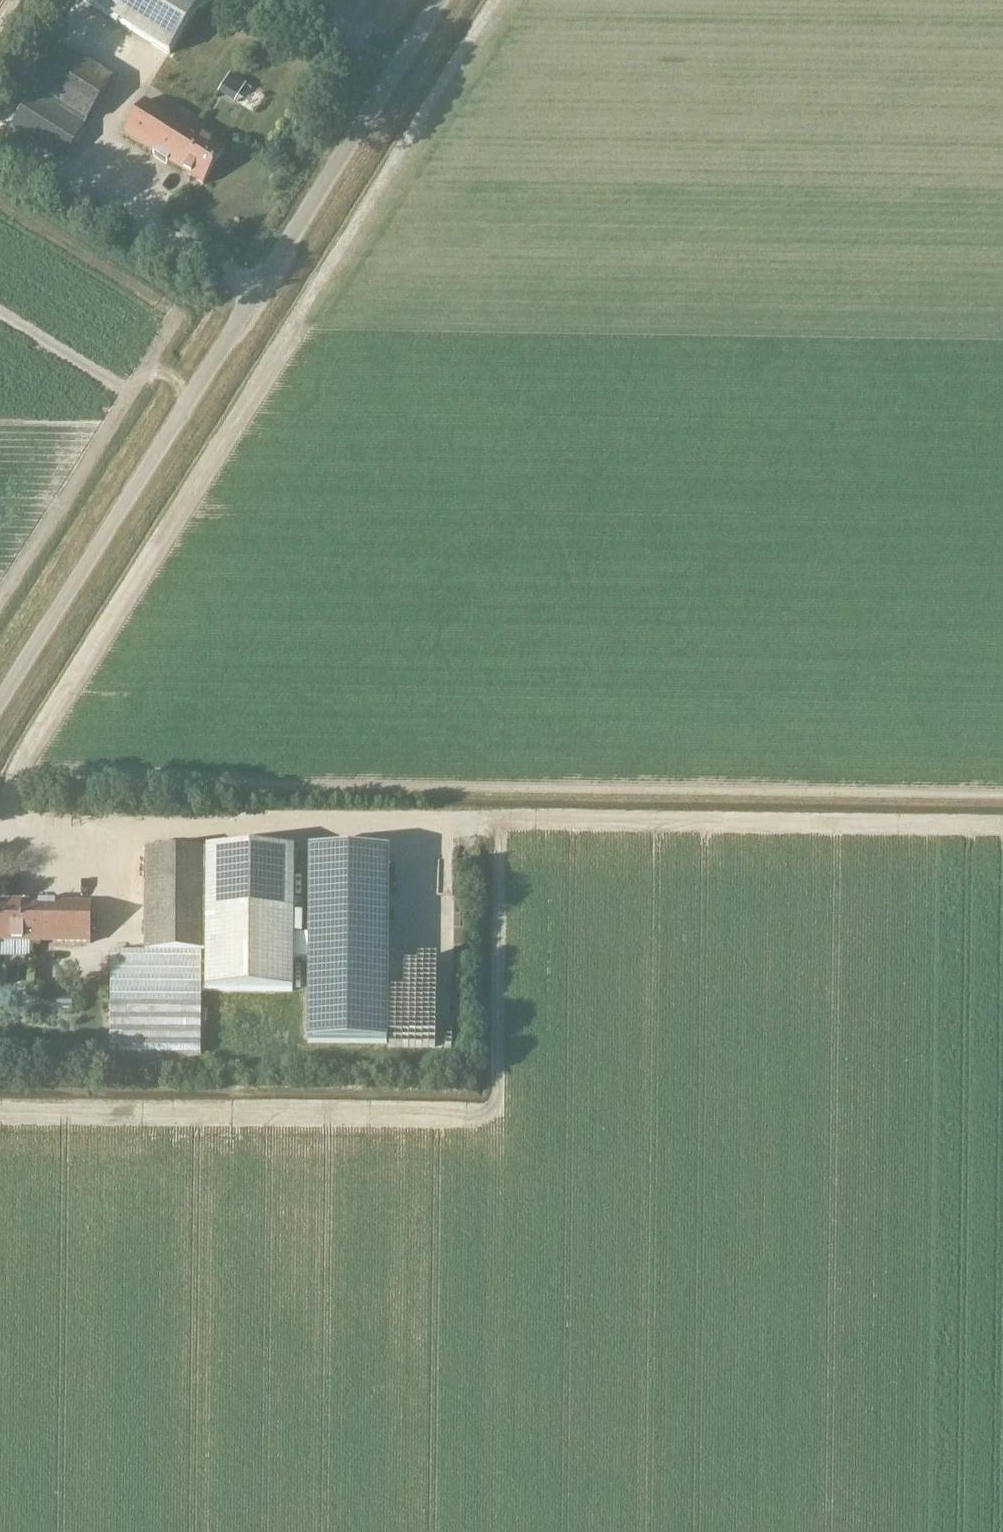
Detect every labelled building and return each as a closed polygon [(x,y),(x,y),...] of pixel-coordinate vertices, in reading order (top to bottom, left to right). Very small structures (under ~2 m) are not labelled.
[(169,53),(203,0),(84,0),(169,53)] [(62,160),(114,80),(61,46),(9,127),(62,160)] [(227,78),(215,97),(234,110),(247,91),(227,78)] [(224,150),(144,99),(123,133),(153,152),(152,153),(166,162),(167,161),(203,184),(224,150)] [(105,231),(121,241),(127,232),(111,222),(105,231)] [(293,851),(273,850),(145,849),(145,952),(110,952),(109,1054),(200,1054),(201,952),(206,952),(205,991),(292,991),(292,962),(292,960),(292,937),(292,926),(303,926),(303,899),(293,899),(293,851)] [(308,937),(292,937),(292,960),(308,960),(307,1044),(387,1044),(388,851),(309,851),(308,937)] [(89,943),(90,903),(54,902),(54,901),(38,901),(38,902),(0,901),(0,941),(89,943)]
